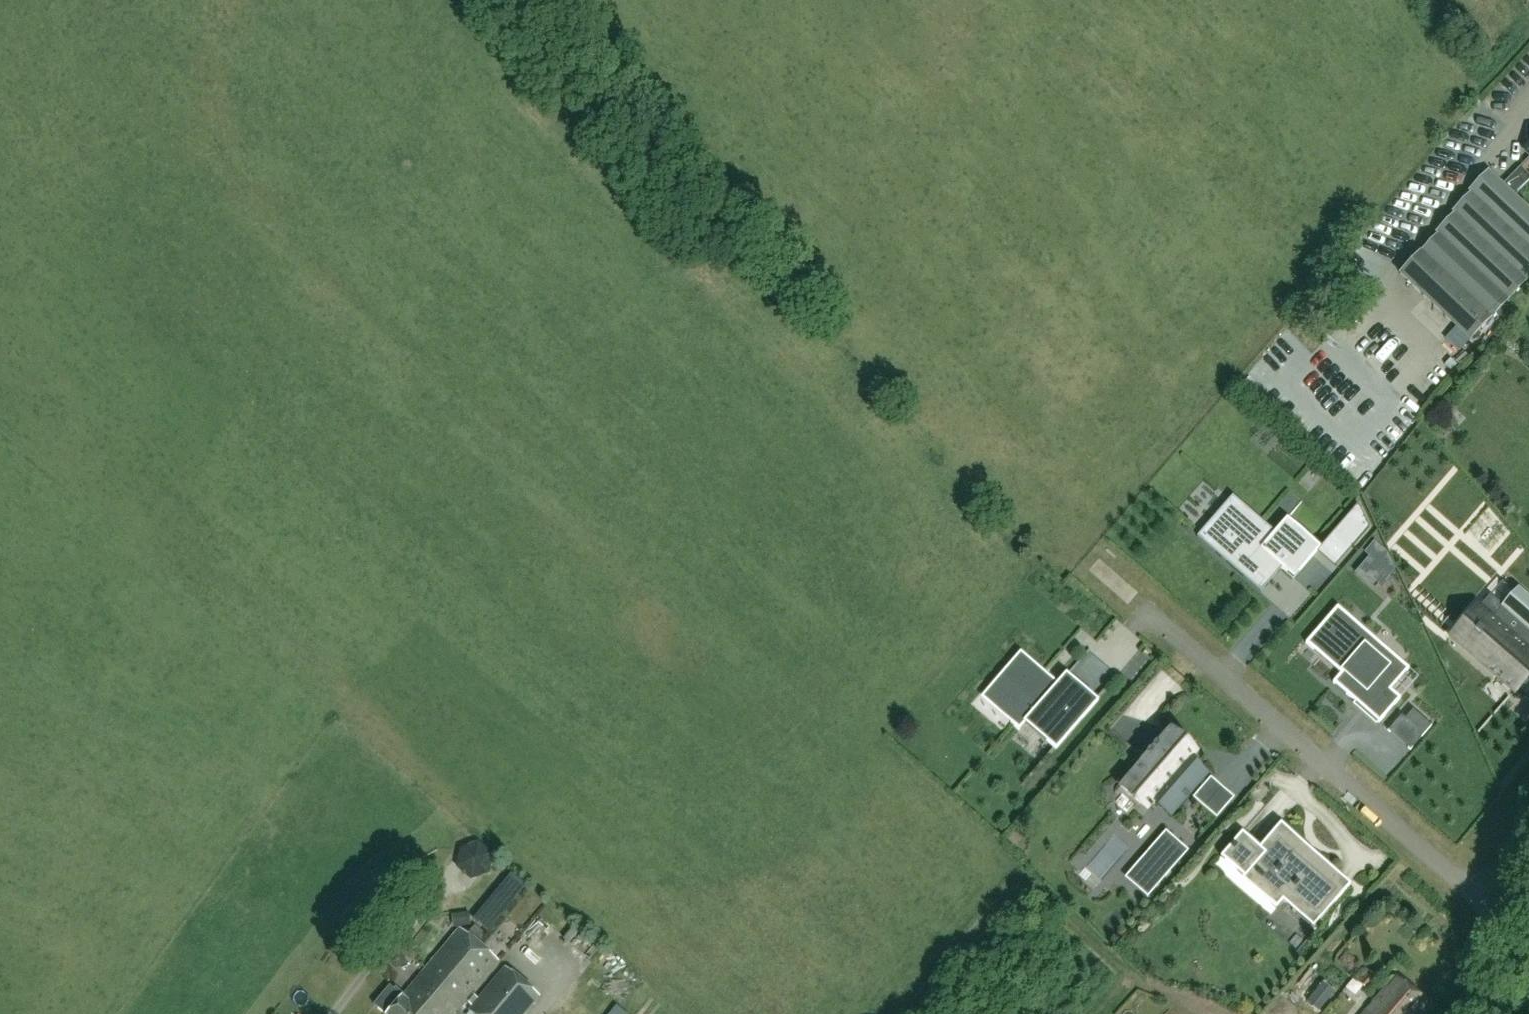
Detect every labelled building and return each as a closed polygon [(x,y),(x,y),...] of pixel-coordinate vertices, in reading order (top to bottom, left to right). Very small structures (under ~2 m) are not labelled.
[(1528,275),(1528,209),(1515,195),(1528,180),(1528,176),(1519,167),(1503,184),(1488,170),(1468,192),(1470,194),(1451,213),(1453,215),(1435,233),(1437,234),(1399,274),(1468,339),(1528,275)] [(1452,333),(1445,340),(1459,353),(1465,346),(1452,333)] [(1352,547),(1368,529),(1357,504),(1334,532),(1352,547)] [(1201,532),(1197,537),(1261,592),(1265,587),(1262,584),(1279,565),(1282,568),(1294,578),(1316,552),(1320,548),(1287,519),(1275,533),(1270,529),(1267,532),(1239,507),(1210,540),(1201,532)] [(1125,607),(1141,589),(1129,578),(1112,596),(1125,607)] [(1464,648),(1515,692),(1516,691),(1514,690),(1528,672),(1528,652),(1524,648),(1528,643),(1528,597),(1518,587),(1514,592),(1513,592),(1512,593),(1513,593),(1502,606),(1501,606),(1500,607),(1501,607),(1490,619),(1489,619),(1489,620),(1489,621),(1480,632),(1478,630),(1474,635),(1476,636),(1466,647),(1466,646),(1464,648)] [(1366,647),(1373,638),(1338,607),(1317,630),(1306,643),(1341,674),(1333,683),(1350,698),(1379,723),(1400,699),(1391,690),(1401,678),(1366,647)] [(1119,615),(1119,627),(1134,627),(1134,615),(1119,615)] [(988,690),(1055,749),(1096,702),(1066,675),(1058,684),(1020,652),(988,690)] [(1076,666),(1096,685),(1108,672),(1087,654),(1076,666)] [(1414,710),(1406,719),(1425,736),(1433,727),(1414,710)] [(1169,730),(1120,786),(1148,810),(1154,803),(1171,818),(1209,775),(1190,759),(1184,755),(1189,748),(1169,730)] [(1242,832),(1221,857),(1245,878),(1244,879),(1275,907),(1281,900),(1284,897),(1295,906),(1292,910),(1312,928),(1334,902),(1316,886),(1326,874),(1333,880),(1335,878),(1339,873),(1281,823),(1277,828),(1260,847),(1242,832)] [(1163,834),(1125,878),(1147,898),(1179,861),(1172,854),(1178,847),(1163,834)] [(455,876),(485,883),(492,855),(461,848),(455,876)] [(469,912),(457,913),(458,925),(470,924),(469,912)] [(477,948),(487,935),(475,925),(465,938),(459,933),(402,1000),(389,989),(373,1007),(381,1013),(413,1013),(416,1011),(418,1013),(429,1000),(433,1004),(437,1000),(435,997),(477,948)] [(466,1000),(472,993),(496,965),(477,948),(435,997),(437,1000),(433,1004),(429,1000),(418,1013),(416,1011),(413,1013),(454,1013),(466,1000)] [(1366,989),(1378,976),(1370,970),(1359,982),(1366,989)] [(537,1001),(505,972),(468,1013),(525,1013),(537,1001)] [(1397,976),(1396,977),(1394,976),(1391,976),(1386,983),(1385,986),(1387,987),(1364,1013),(1420,1013),(1430,1003),(1397,976)] [(1277,1013),(1314,1013),(1328,997),(1307,979),(1277,1013)] [(472,993),(466,1000),(473,1006),(479,998),(472,993)]
